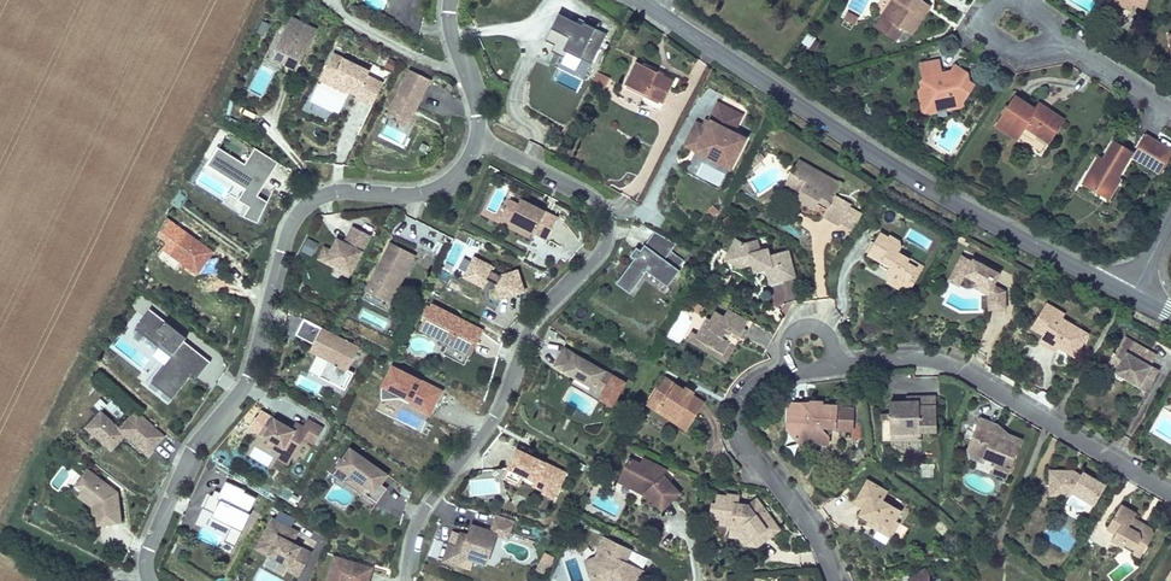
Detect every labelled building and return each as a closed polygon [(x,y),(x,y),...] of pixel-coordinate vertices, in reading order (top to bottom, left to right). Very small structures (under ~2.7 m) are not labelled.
[(926,12),(916,4),(919,0),(895,0),(899,3),(890,18),(882,13),(874,27),(896,41),(903,30),(912,35),(926,12)] [(882,13),(890,18),(899,3),(895,0),(891,0),(882,13)] [(926,12),(931,5),(924,0),(919,0),(916,4),(926,12)] [(1114,1),(1132,8),(1134,2),(1145,6),(1147,0),(1114,0),(1114,1)] [(846,11),(837,25),(849,33),(857,19),(846,11)] [(590,63),(605,33),(583,22),(581,25),(558,13),(544,40),(553,44),(550,51),(563,57),(566,51),(590,63)] [(297,67),(315,30),(293,19),(286,33),(275,56),(286,62),(297,67)] [(275,56),(286,33),(279,30),(265,58),(283,68),(286,62),(275,56)] [(801,41),(809,46),(815,36),(807,31),(801,41)] [(371,70),(335,52),(325,72),(362,90),(359,96),(374,103),(385,82),(369,74),(371,70)] [(644,95),(641,100),(641,102),(659,111),(660,108),(674,81),(634,62),(622,85),(644,95)] [(940,110),(955,108),(956,101),(965,100),(974,85),(962,77),(966,72),(956,65),(947,77),(942,72),(940,62),(923,64),(927,82),(921,90),(924,101),(937,100),(940,110)] [(413,120),(433,79),(410,68),(390,109),(413,120)] [(1000,91),(1009,81),(998,70),(988,80),(1000,91)] [(604,89),(610,77),(598,71),(592,83),(604,89)] [(362,90),(325,72),(322,79),(348,92),(349,91),(359,96),(362,90)] [(1045,139),(1059,118),(1045,108),(1040,114),(1033,109),(1012,96),(993,123),(1015,137),(1024,125),(1045,139)] [(927,112),(940,110),(937,100),(924,101),(927,112)] [(956,101),(955,108),(960,107),(965,100),(956,101)] [(1040,114),(1045,108),(1037,103),(1033,109),(1040,114)] [(730,169),(745,140),(732,133),(741,117),(718,105),(709,122),(711,122),(707,130),(703,127),(697,124),(686,146),(730,169)] [(1161,173),(1170,156),(1170,150),(1146,135),(1133,156),(1161,173)] [(1097,167),(1091,164),(1081,179),(1101,190),(1111,171),(1116,173),(1130,149),(1112,140),(1103,156),(1097,167)] [(280,161),(256,146),(246,162),(219,146),(209,162),(247,186),(240,197),(252,205),(247,213),(260,219),(269,200),(259,194),(280,161)] [(751,159),(755,163),(762,158),(757,153),(751,159)] [(1097,153),(1091,164),(1097,167),(1103,156),(1097,153)] [(791,166),(804,162),(796,157),(791,166)] [(750,169),(755,163),(751,159),(745,164),(750,169)] [(827,182),(829,176),(804,162),(791,166),(784,179),(785,183),(786,189),(803,198),(805,195),(817,202),(815,205),(822,210),(821,214),(838,224),(849,203),(834,195),(836,191),(832,189),(831,191),(830,193),(827,191),(824,189),(821,189),(824,181),(827,182)] [(1111,171),(1101,190),(1109,194),(1119,175),(1116,173),(1111,171)] [(840,183),(829,176),(827,182),(824,181),(821,189),(824,189),(827,191),(830,193),(831,191),(832,189),(836,191),(840,183)] [(813,208),(815,205),(817,202),(805,195),(803,198),(801,201),(813,208)] [(503,214),(512,218),(521,202),(511,198),(503,214)] [(559,216),(551,212),(550,214),(546,212),(547,210),(523,198),(512,218),(511,220),(548,239),(559,216)] [(493,218),(495,214),(485,210),(483,214),(493,218)] [(350,273),(369,236),(351,227),(345,239),(347,240),(346,244),(336,239),(330,250),(323,247),(317,259),(334,267),(335,265),(350,273)] [(907,276),(913,265),(905,260),(907,256),(897,250),(900,245),(897,236),(893,234),(888,231),(886,233),(883,230),(878,227),(866,248),(865,250),(879,258),(880,256),(889,262),(887,267),(886,275),(898,282),(903,275),(907,276)] [(676,269),(683,260),(670,251),(675,243),(654,229),(641,248),(637,245),(631,253),(635,256),(622,274),(636,284),(645,272),(648,267),(670,282),(678,271),(676,269)] [(199,273),(214,251),(188,232),(177,246),(187,253),(182,261),(199,273)] [(307,237),(301,250),(313,256),(319,242),(307,237)] [(767,273),(765,276),(767,286),(794,280),(787,254),(769,257),(767,250),(759,251),(757,241),(741,245),(733,240),(725,254),(734,258),(737,268),(749,265),(751,273),(764,270),(767,269),(767,273)] [(177,246),(170,241),(160,256),(177,268),(182,261),(187,253),(177,246)] [(389,298),(413,252),(393,242),(369,288),(389,298)] [(389,308),(417,254),(413,252),(389,298),(369,288),(365,296),(389,308)] [(950,270),(961,277),(963,273),(975,279),(971,285),(985,292),(983,306),(1003,307),(1004,289),(994,283),(1000,271),(972,255),(971,258),(960,252),(950,270)] [(734,258),(725,254),(721,260),(735,268),(737,268),(734,258)] [(880,256),(879,258),(878,262),(887,267),(889,262),(880,256)] [(524,292),(517,271),(501,276),(491,271),(493,268),(473,258),(463,278),(483,288),(487,280),(496,285),(501,299),(524,292)] [(350,273),(335,265),(334,267),(333,269),(348,277),(350,273)] [(918,267),(913,265),(907,276),(917,270),(918,267)] [(670,282),(648,267),(645,272),(667,287),(670,282)] [(917,270),(907,276),(903,275),(904,292),(917,270)] [(957,284),(961,277),(950,270),(945,278),(957,284)] [(631,291),(636,284),(622,274),(617,281),(631,291)] [(904,292),(903,275),(898,282),(886,275),(883,279),(904,292)] [(693,306),(696,300),(690,297),(687,303),(693,306)] [(703,304),(696,300),(693,306),(700,310),(703,304)] [(473,352),(485,328),(433,302),(421,326),(450,341),(472,352),(473,352)] [(1040,318),(1048,304),(1045,303),(1031,326),(1044,334),(1050,331),(1051,329),(1049,327),(1048,323),(1040,318)] [(1064,313),(1048,304),(1040,318),(1048,323),(1049,327),(1051,329),(1050,331),(1044,334),(1041,339),(1059,349),(1061,345),(1067,349),(1076,354),(1088,333),(1083,331),(1075,326),(1069,323),(1068,325),(1064,324),(1060,321),(1064,313)] [(199,375),(211,359),(185,339),(188,336),(151,308),(136,327),(172,355),(162,367),(153,380),(174,396),(194,371),(199,375)] [(705,316),(695,332),(694,335),(721,352),(730,334),(738,337),(747,320),(728,309),(724,316),(714,311),(709,319),(705,316)] [(313,343),(321,328),(304,319),(296,335),(313,343)] [(747,320),(738,337),(741,339),(751,322),(747,320)] [(348,370),(360,346),(322,327),(321,328),(313,343),(309,351),(317,355),(327,360),(348,370)] [(694,335),(695,332),(690,329),(686,338),(706,349),(724,360),(738,337),(730,334),(721,352),(694,335)] [(1127,374),(1127,379),(1129,380),(1130,378),(1136,382),(1137,379),(1146,384),(1155,370),(1147,364),(1153,353),(1121,334),(1111,350),(1109,350),(1109,352),(1109,354),(1107,358),(1117,364),(1115,367),(1127,374)] [(467,362),(472,352),(450,341),(445,351),(467,362)] [(548,343),(542,355),(553,360),(559,347),(548,343)] [(624,384),(564,350),(554,367),(575,379),(608,398),(614,401),(624,384)] [(309,371),(319,376),(327,360),(317,355),(309,371)] [(1113,370),(1115,367),(1117,364),(1107,358),(1103,364),(1107,366),(1113,370)] [(319,376),(345,389),(354,373),(348,370),(327,360),(319,376)] [(400,399),(408,403),(408,404),(430,416),(432,412),(444,390),(392,363),(380,386),(382,387),(381,389),(382,399),(400,399)] [(174,396),(153,380),(162,367),(160,365),(147,382),(171,401),(174,396)] [(1126,378),(1127,379),(1127,374),(1115,367),(1113,370),(1126,378)] [(662,378),(649,397),(660,404),(658,407),(684,425),(699,402),(688,395),(686,397),(680,393),(682,390),(662,378)] [(608,398),(575,379),(570,387),(599,403),(608,398)] [(1137,379),(1136,382),(1134,385),(1143,390),(1146,384),(1137,379)] [(684,387),(682,390),(680,393),(686,397),(688,395),(691,392),(684,387)] [(660,404),(649,397),(644,404),(681,429),(684,425),(658,407),(660,404)] [(933,398),(917,398),(917,404),(904,404),(889,405),(890,416),(891,434),(920,434),(934,434),(933,398)] [(809,408),(809,405),(788,404),(787,424),(795,424),(795,439),(814,440),(814,444),(829,445),(829,437),(836,431),(838,430),(852,431),(853,410),(843,409),(842,409),(822,408),(809,408)] [(161,437),(133,411),(116,430),(97,413),(83,429),(108,451),(122,436),(144,456),(161,437)] [(920,441),(920,434),(891,434),(890,416),(881,416),(881,441),(920,441)] [(312,445),(321,430),(305,421),(301,428),(293,424),(290,430),(285,427),(286,425),(277,419),(275,421),(267,417),(257,434),(267,440),(264,446),(279,454),(282,449),(292,456),(302,439),(312,445)] [(983,460),(994,463),(1003,467),(1002,470),(1006,471),(1019,440),(1005,434),(1004,437),(992,432),(994,426),(979,419),(967,448),(971,459),(982,464),(983,460)] [(795,424),(787,424),(787,429),(795,440),(795,439),(795,424)] [(527,451),(518,446),(516,450),(524,455),(527,451)] [(287,465),(292,456),(282,449),(279,454),(276,459),(287,465)] [(385,476),(348,450),(336,467),(348,476),(366,489),(361,495),(375,504),(385,489),(379,485),(385,476)] [(524,455),(516,450),(506,470),(525,479),(528,474),(539,480),(536,485),(545,489),(543,493),(542,495),(553,501),(566,475),(524,455)] [(646,491),(645,493),(661,510),(678,494),(662,476),(663,470),(641,459),(638,464),(627,459),(620,474),(639,483),(646,491)] [(921,477),(933,478),(934,463),(921,462),(921,477)] [(1003,467),(994,463),(991,471),(991,473),(1003,479),(1006,471),(1002,470),(1003,467)] [(525,479),(506,470),(502,479),(521,489),(525,479)] [(119,524),(115,494),(85,471),(72,487),(87,498),(85,501),(92,507),(93,516),(95,528),(119,524)] [(1070,471),(1046,473),(1048,497),(1067,496),(1068,493),(1090,505),(1102,484),(1081,472),(1077,478),(1072,476),(1070,471)] [(539,480),(528,474),(525,479),(536,485),(539,480)] [(641,495),(645,493),(646,491),(639,483),(620,474),(616,482),(641,495)] [(366,489),(348,476),(343,482),(361,495),(366,489)] [(890,527),(895,519),(899,511),(881,500),(886,491),(867,480),(856,501),(864,506),(860,514),(869,519),(879,525),(881,522),(890,527)] [(211,519),(230,528),(227,535),(232,538),(228,546),(234,548),(249,516),(247,515),(254,500),(242,494),(243,492),(224,483),(217,499),(211,496),(209,502),(206,501),(202,510),(212,515),(211,519)] [(545,489),(536,485),(534,489),(543,493),(545,489)] [(87,498),(72,487),(68,493),(89,509),(90,516),(93,516),(92,507),(85,501),(87,498)] [(754,518),(745,506),(737,505),(738,497),(727,496),(727,498),(715,496),(714,506),(710,505),(708,517),(719,518),(719,524),(730,526),(728,538),(739,539),(744,546),(754,548),(768,536),(764,532),(773,526),(762,511),(754,518)] [(754,501),(745,506),(754,518),(762,511),(754,501)] [(1129,521),(1131,518),(1134,514),(1119,505),(1105,528),(1114,534),(1110,541),(1122,548),(1124,544),(1135,550),(1140,543),(1146,547),(1152,538),(1150,530),(1146,527),(1142,528),(1129,521)] [(485,566),(496,535),(507,539),(513,522),(495,516),(490,533),(471,527),(466,540),(459,537),(456,548),(448,546),(442,563),(453,566),(463,569),(466,559),(485,566)] [(1146,527),(1131,518),(1129,521),(1142,528),(1146,527)] [(900,522),(895,519),(890,527),(881,522),(879,525),(869,519),(868,523),(891,536),(900,522)] [(581,523),(575,520),(572,530),(578,532),(581,523)] [(308,555),(290,545),(295,535),(269,521),(258,543),(269,549),(265,557),(286,568),(285,572),(296,577),(308,555)] [(223,543),(228,546),(232,538),(227,535),(223,543)] [(627,580),(641,580),(646,569),(628,560),(633,550),(604,536),(598,547),(599,548),(596,556),(601,565),(601,569),(598,576),(591,578),(592,580),(613,580),(614,578),(617,573),(628,577),(627,580)] [(265,557),(269,549),(258,543),(253,551),(265,557)] [(1124,544),(1122,548),(1139,558),(1146,547),(1140,543),(1135,550),(1124,544)] [(546,574),(555,557),(543,551),(534,568),(546,574)] [(630,561),(644,567),(647,558),(633,553),(630,561)] [(601,565),(596,556),(584,560),(591,578),(598,576),(601,569),(601,565)] [(369,575),(370,570),(332,558),(325,580),(367,580),(369,575)] [(929,573),(926,566),(907,576),(910,580),(928,580),(929,573)] [(622,580),(627,580),(628,577),(617,573),(614,578),(622,580)]
